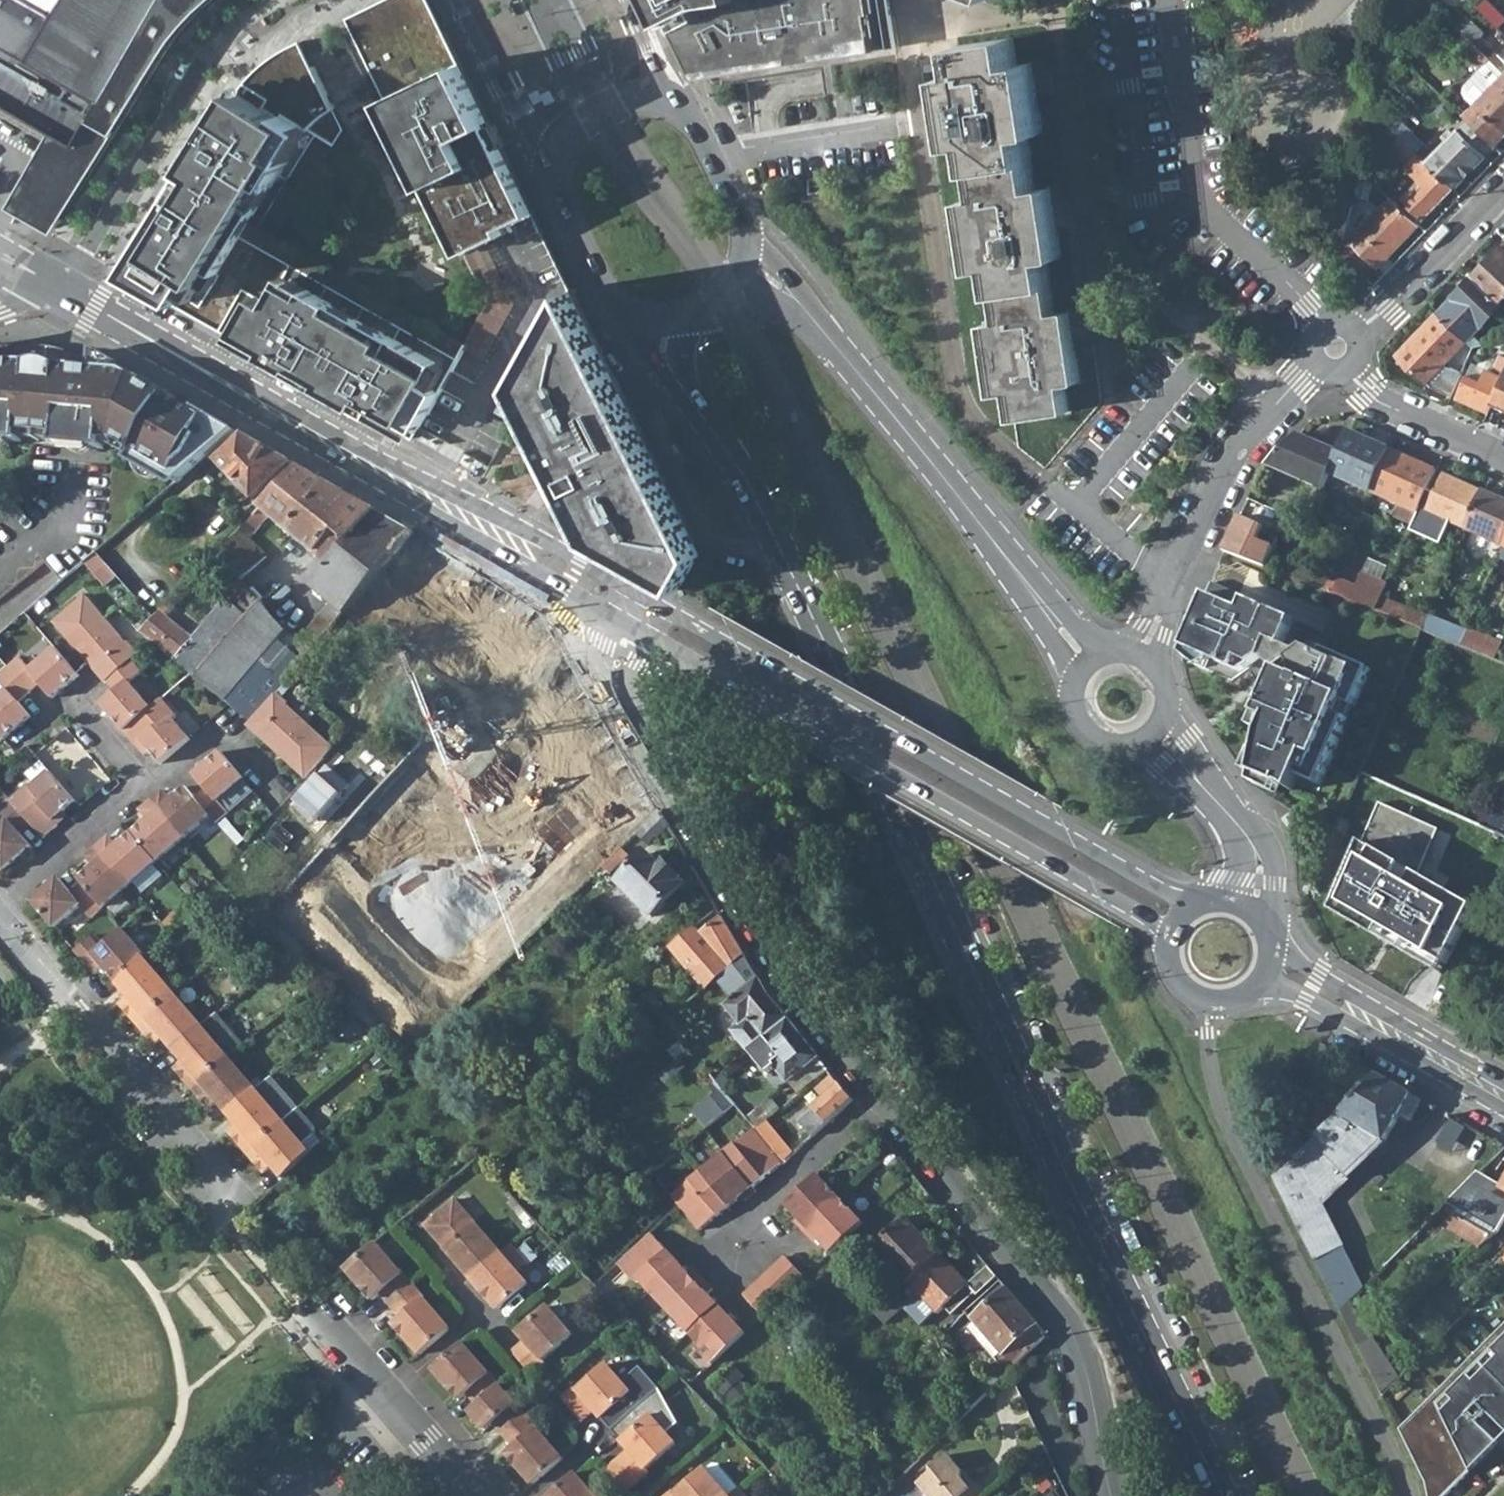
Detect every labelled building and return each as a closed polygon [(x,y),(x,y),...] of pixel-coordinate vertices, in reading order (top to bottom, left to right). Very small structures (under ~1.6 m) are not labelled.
[(35,222),(39,216),(57,227),(163,54),(185,23),(210,0),(0,0),(0,102),(51,131),(7,206),(35,222)] [(349,17),(464,253),(535,213),(431,0),(384,0),(350,17),(349,17)] [(699,77),(896,46),(889,0),(661,0),(699,77)] [(1503,21),(1503,12),(1491,0),(1483,0),(1478,5),(1500,26),(1503,21)] [(1452,41),(1479,67),(1489,56),(1461,31),(1452,41)] [(1009,392),(1012,419),(1066,412),(1062,384),(1077,382),(1067,310),(1052,312),(1044,258),(1059,256),(1049,185),(1034,187),(1027,133),(1042,131),(1038,104),(1032,59),(1017,62),(1013,35),(959,43),(963,70),(948,72),(959,143),(973,142),(980,195),(966,196),(976,268),(991,266),(998,320),(985,322),(995,395),(1009,392)] [(238,94),(125,274),(390,424),(401,430),(414,438),(467,343),(277,236),(344,129),(302,41),(293,45),(285,49),(277,54),(262,65),(249,78),(238,94)] [(1496,47),(1489,56),(1503,71),(1503,54),(1496,47)] [(1462,84),(1461,92),(1472,104),(1503,71),(1489,56),(1479,67),(1462,84)] [(1503,133),(1503,71),(1472,104),(1462,114),(1465,117),(1494,144),(1503,133)] [(1446,139),(1434,151),(1424,140),(1421,143),(1399,122),(1392,128),(1403,138),(1453,185),(1494,144),(1465,117),(1453,129),(1449,127),(1442,135),(1446,139)] [(1423,217),(1453,185),(1403,138),(1393,147),(1413,166),(1405,174),(1409,179),(1397,191),(1423,217)] [(1359,181),(1369,190),(1376,182),(1362,168),(1359,181)] [(1378,264),(1417,221),(1390,195),(1372,213),(1367,208),(1357,219),(1362,224),(1358,226),(1362,230),(1353,239),(1378,264)] [(1503,308),(1503,249),(1500,244),(1470,274),(1496,300),(1499,303),(1503,308)] [(1464,339),(1469,347),(1482,344),(1470,332),(1499,303),(1496,300),(1470,274),(1434,311),(1464,339)] [(616,379),(571,288),(518,383),(593,540),(681,589),(701,556),(616,379)] [(470,350),(491,358),(509,310),(488,302),(470,350)] [(1464,339),(1434,311),(1393,353),(1422,382),(1464,339)] [(0,349),(0,352),(0,361),(94,369),(95,358),(78,357),(66,350),(58,347),(52,345),(45,344),(40,344),(34,345),(20,349),(17,350),(0,349)] [(22,439),(24,433),(30,433),(62,435),(62,444),(106,447),(107,440),(117,439),(137,451),(132,459),(170,481),(171,479),(176,473),(184,477),(218,447),(237,430),(197,407),(196,411),(175,399),(177,396),(150,381),(147,384),(138,379),(140,375),(117,362),(96,350),(95,358),(94,369),(0,361),(0,439),(22,439)] [(1485,411),(1490,400),(1503,368),(1503,357),(1498,354),(1490,372),(1484,369),(1479,382),(1462,374),(1452,396),(1485,411)] [(1445,366),(1427,385),(1449,395),(1459,373),(1445,366)] [(1490,400),(1503,406),(1503,368),(1490,400)] [(1266,461),(1318,489),(1326,473),(1336,453),(1295,431),(1266,461)] [(1326,473),(1367,491),(1386,449),(1345,431),(1336,453),(1326,473)] [(257,496),(263,503),(300,465),(247,436),(225,454),(217,460),(253,499),(257,496)] [(1396,512),(1412,519),(1425,490),(1434,470),(1386,449),(1367,491),(1399,505),(1396,512)] [(292,643),(303,656),(378,568),(389,555),(412,528),(300,465),(263,503),(212,555),(221,567),(225,564),(238,577),(266,556),(248,538),(268,514),(327,562),(308,585),(330,601),(292,643)] [(177,482),(184,477),(176,473),(171,479),(177,482)] [(1434,494),(1425,490),(1412,519),(1433,528),(1437,516),(1466,529),(1483,492),(1443,474),(1434,494)] [(1502,544),(1503,540),(1503,501),(1483,492),(1466,529),(1502,544)] [(461,557),(412,528),(389,555),(397,559),(389,574),(436,601),(437,600),(461,557)] [(1270,544),(1229,528),(1219,549),(1260,565),(1270,544)] [(97,552),(85,562),(95,574),(107,564),(97,552)] [(389,555),(378,568),(389,574),(397,559),(389,555)] [(498,642),(504,646),(507,642),(517,632),(543,603),(461,557),(437,600),(501,636),(498,642)] [(105,585),(116,575),(107,564),(95,574),(105,585)] [(251,588),(262,603),(270,598),(266,593),(276,583),(267,574),(251,588)] [(1329,594),(1370,611),(1378,595),(1382,586),(1365,579),(1359,592),(1335,582),(1329,594)] [(138,630),(196,678),(262,603),(251,588),(250,586),(232,603),(227,597),(221,599),(190,636),(158,610),(138,630)] [(1211,591),(1186,651),(1239,675),(1264,657),(1279,671),(1255,724),(1269,731),(1259,774),(1298,791),(1303,778),(1329,788),(1374,667),(1317,640),(1306,651),(1286,643),(1297,618),(1249,596),(1244,608),(1211,591)] [(1370,611),(1421,632),(1421,628),(1427,617),(1378,595),(1370,611)] [(53,623),(86,661),(103,682),(106,680),(130,659),(138,652),(129,641),(125,644),(85,597),(53,623)] [(196,678),(222,700),(276,639),(284,630),(262,603),(196,678)] [(1421,628),(1458,644),(1465,629),(1428,613),(1427,617),(1421,628)] [(1458,644),(1492,659),(1499,643),(1465,629),(1458,644)] [(507,642),(516,651),(526,641),(517,632),(507,642)] [(222,700),(248,721),(275,690),(300,660),(276,639),(222,700)] [(38,684),(51,698),(78,675),(74,671),(52,645),(26,665),(17,654),(4,665),(27,693),(38,684)] [(98,703),(122,730),(149,707),(129,682),(141,672),(130,659),(106,680),(115,691),(98,703)] [(3,739),(30,716),(18,701),(27,693),(4,665),(0,668),(0,685),(2,687),(0,689),(0,735),(3,739)] [(522,746),(540,762),(586,713),(553,681),(514,723),(530,739),(522,746)] [(333,745),(286,704),(287,702),(275,690),(248,721),(246,725),(304,777),(333,745)] [(141,740),(148,750),(159,763),(189,739),(172,720),(177,716),(161,698),(149,707),(122,730),(136,745),(141,740)] [(281,894),(380,984),(516,831),(432,755),(459,726),(445,712),(396,768),(281,894)] [(148,750),(141,740),(136,745),(143,753),(148,750)] [(218,800),(243,779),(220,752),(193,775),(205,788),(195,798),(210,815),(215,822),(228,812),(218,800)] [(600,785),(613,800),(636,776),(624,756),(600,785)] [(10,800),(31,823),(42,837),(57,824),(53,819),(64,808),(75,799),(51,771),(31,788),(28,784),(10,800)] [(603,810),(621,834),(652,802),(636,776),(613,800),(603,810)] [(148,799),(182,839),(210,815),(195,798),(184,786),(169,800),(160,789),(148,799)] [(5,869),(30,846),(19,833),(31,823),(10,800),(8,798),(0,805),(0,812),(7,820),(0,826),(0,864),(5,869)] [(131,833),(156,862),(182,839),(148,799),(136,809),(144,820),(131,833)] [(1335,918),(1458,965),(1503,851),(1379,803),(1335,918)] [(64,808),(53,819),(57,824),(69,813),(64,808)] [(634,832),(646,844),(655,835),(657,836),(666,825),(656,810),(634,832)] [(129,884),(156,862),(131,833),(115,847),(106,836),(95,845),(129,884)] [(102,907),(129,884),(95,845),(83,854),(95,870),(82,883),(86,888),(102,907)] [(618,880),(651,916),(684,881),(662,859),(658,864),(646,852),(618,880)] [(58,877),(31,900),(54,926),(80,903),(90,916),(102,907),(86,888),(75,897),(58,877)] [(695,976),(703,986),(713,978),(742,952),(720,914),(700,930),(689,939),(693,944),(678,957),(690,971),(687,975),(691,980),(695,976)] [(693,923),(668,944),(678,957),(693,944),(689,939),(700,930),(693,923)] [(142,958),(144,955),(122,929),(100,948),(96,951),(85,961),(95,973),(102,966),(118,984),(142,958)] [(85,938),(73,948),(85,961),(96,951),(100,948),(89,935),(85,938)] [(730,998),(756,975),(742,952),(713,978),(730,998)] [(137,1024),(172,993),(142,958),(118,984),(129,998),(121,1006),(137,1024)] [(729,1030),(746,1049),(785,1017),(772,1000),(756,975),(730,998),(722,1004),(737,1023),(729,1030)] [(200,1026),(172,993),(137,1024),(154,1044),(162,1039),(171,1050),(200,1026)] [(215,1013),(200,1026),(206,1033),(221,1020),(215,1013)] [(774,1067),(786,1082),(817,1057),(785,1017),(746,1049),(767,1072),(774,1067)] [(200,1026),(171,1050),(183,1063),(175,1069),(192,1088),(227,1058),(242,1045),(221,1020),(206,1033),(200,1026)] [(255,1090),(227,1058),(192,1088),(208,1108),(216,1102),(226,1114),(255,1090)] [(1316,1135),(1274,1176),(1316,1260),(1346,1244),(1320,1194),(1325,1190),(1328,1193),(1368,1154),(1374,1157),(1387,1144),(1385,1141),(1399,1116),(1408,1122),(1422,1099),(1372,1071),(1360,1093),(1338,1114),(1328,1124),(1316,1135)] [(796,1119),(810,1135),(851,1099),(831,1074),(813,1090),(821,1096),(796,1119)] [(724,1089),(697,1107),(707,1123),(735,1104),(724,1089)] [(282,1122),(255,1090),(226,1114),(235,1124),(228,1131),(247,1153),(282,1122)] [(754,1126),(770,1146),(781,1159),(782,1161),(793,1152),(764,1119),(780,1108),(769,1094),(744,1115),(754,1126)] [(297,1109),(282,1122),(247,1153),(262,1171),(270,1164),(282,1178),(309,1153),(302,1145),(313,1136),(313,1128),(297,1109)] [(754,1126),(723,1151),(751,1184),(781,1159),(770,1146),(754,1126)] [(302,1145),(309,1153),(319,1142),(313,1136),(302,1145)] [(723,1151),(699,1172),(728,1204),(739,1194),(743,1199),(755,1189),(751,1184),(723,1151)] [(1478,1247),(1497,1231),(1503,1218),(1503,1179),(1501,1184),(1477,1170),(1445,1203),(1456,1211),(1441,1226),(1478,1247)] [(698,1229),(728,1204),(699,1172),(671,1196),(677,1205),(698,1229)] [(793,1223),(803,1233),(839,1198),(815,1174),(785,1204),(798,1218),(793,1223)] [(501,1251),(454,1197),(424,1223),(461,1265),(470,1276),(501,1251)] [(862,1223),(839,1198),(803,1233),(813,1244),(818,1240),(831,1253),(862,1223)] [(871,1247),(906,1283),(938,1254),(904,1217),(871,1247)] [(639,1278),(649,1288),(677,1261),(650,1232),(617,1263),(635,1282),(639,1278)] [(411,1284),(375,1242),(344,1267),(370,1298),(378,1291),(388,1304),(411,1284)] [(501,1251),(470,1276),(498,1308),(528,1282),(517,1269),(526,1261),(510,1243),(501,1251)] [(875,1312),(883,1322),(909,1298),(929,1320),(935,1320),(946,1309),(950,1313),(973,1292),(976,1295),(997,1276),(987,1265),(966,1283),(938,1254),(906,1283),(891,1296),(875,1312)] [(743,1296),(763,1316),(803,1278),(784,1257),(743,1296)] [(649,1288),(669,1310),(702,1278),(693,1267),(687,1272),(677,1261),(649,1288)] [(669,1310),(690,1332),(719,1306),(708,1294),(713,1290),(702,1278),(669,1310)] [(966,1310),(972,1317),(1006,1356),(1003,1358),(1007,1363),(1026,1346),(1029,1350),(1047,1334),(1000,1280),(966,1310)] [(447,1326),(411,1284),(388,1304),(399,1316),(392,1323),(417,1352),(447,1326)] [(875,1312),(891,1296),(884,1287),(867,1303),(870,1305),(866,1309),(871,1315),(875,1312)] [(541,1357),(570,1332),(546,1304),(516,1329),(524,1338),(512,1348),(532,1371),(544,1361),(541,1357)] [(744,1334),(719,1306),(690,1332),(700,1343),(696,1346),(712,1365),(744,1334)] [(1001,1367),(1007,1363),(1003,1358),(1006,1356),(972,1317),(964,1324),(1001,1367)] [(1399,1426),(1427,1481),(1429,1495),(1443,1495),(1498,1441),(1477,1420),(1487,1410),(1503,1427),(1503,1321),(1399,1426)] [(1383,1387),(1400,1378),(1378,1337),(1362,1345),(1383,1387)] [(497,1383),(460,1340),(430,1367),(457,1397),(464,1389),(476,1402),(497,1383)] [(574,1385),(562,1395),(581,1417),(592,1407),(609,1426),(658,1385),(638,1364),(621,1380),(605,1363),(577,1388),(574,1385)] [(725,1393),(745,1414),(758,1401),(739,1380),(743,1377),(732,1364),(710,1385),(721,1397),(725,1393)] [(958,1397),(969,1409),(994,1384),(998,1380),(987,1368),(958,1397)] [(476,1402),(486,1414),(478,1421),(493,1440),(501,1432),(523,1413),(497,1383),(476,1402)] [(506,1452),(531,1481),(560,1456),(523,1413),(501,1432),(512,1446),(506,1452)] [(648,1413),(619,1437),(627,1445),(615,1456),(634,1479),(647,1467),(643,1464),(671,1439),(648,1413)] [(931,1495),(989,1495),(977,1483),(975,1483),(950,1452),(933,1465),(932,1472),(919,1482),(931,1495)] [(673,1490),(670,1487),(660,1495),(723,1495),(737,1484),(729,1476),(720,1483),(704,1464),(673,1490)] [(573,1470),(543,1495),(544,1495),(596,1495),(573,1470)] [(723,1495),(746,1495),(737,1484),(723,1495)]
